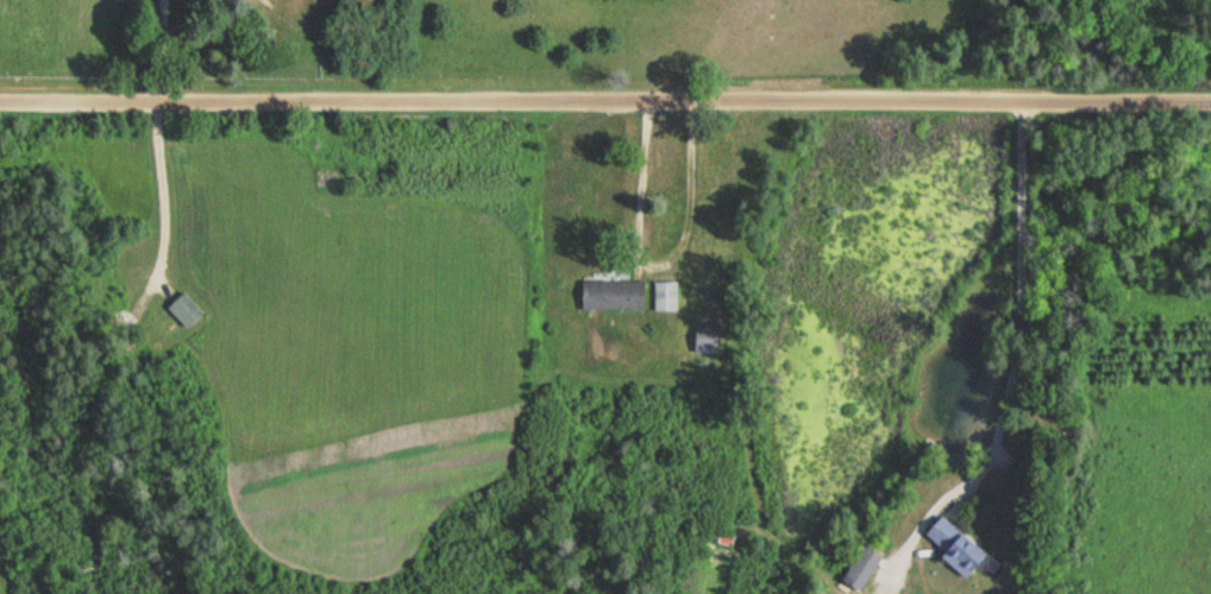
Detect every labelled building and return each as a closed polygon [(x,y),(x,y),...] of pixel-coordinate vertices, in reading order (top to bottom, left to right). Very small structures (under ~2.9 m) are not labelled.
[(316,188),(342,188),(342,171),(316,171),(316,188)] [(645,310),(645,282),(583,282),(583,310),(645,310)] [(677,311),(677,283),(656,283),(656,311),(677,311)] [(167,309),(188,329),(204,313),(184,293),(167,309)] [(695,325),(695,354),(718,354),(718,325),(695,325)] [(941,556),(964,577),(979,561),(974,556),(980,550),(943,516),(926,534),(945,552),(941,556)] [(734,535),(722,534),(721,543),(733,545),(734,535)] [(860,592),(883,556),(864,545),(841,580),(860,592)]
